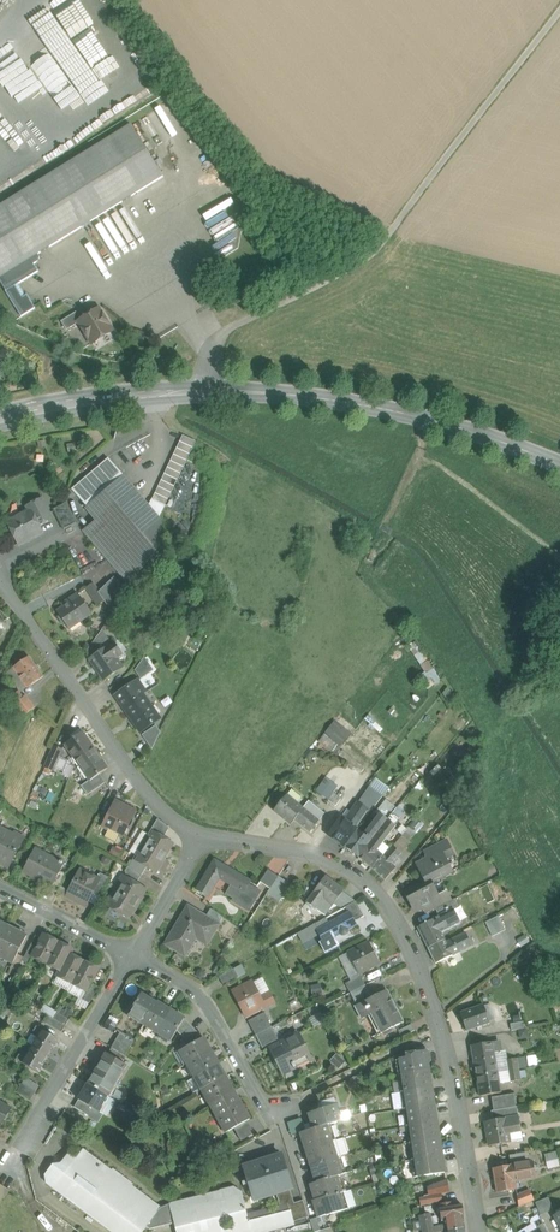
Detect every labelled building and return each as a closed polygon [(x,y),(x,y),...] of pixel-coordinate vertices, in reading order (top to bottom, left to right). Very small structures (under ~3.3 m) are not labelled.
[(41,39),(0,64),(0,83),(5,91),(36,72),(60,112),(68,108),(123,75),(111,57),(112,56),(79,0),(72,0),(53,11),(79,54),(58,67),(41,39)] [(157,110),(147,115),(157,138),(168,133),(157,110)] [(0,206),(0,278),(38,255),(163,177),(131,125),(0,206)] [(18,284),(38,272),(34,264),(38,261),(40,258),(38,255),(0,278),(0,281),(6,291),(5,291),(21,317),(35,308),(27,295),(26,296),(18,284)] [(85,318),(78,322),(79,323),(92,344),(103,337),(102,335),(112,329),(100,309),(85,318)] [(80,310),(61,322),(67,330),(79,323),(78,322),(85,318),(80,310)] [(87,507),(123,476),(109,459),(73,491),(87,507)] [(159,518),(123,476),(87,507),(97,519),(141,571),(172,533),(159,518)] [(41,500),(28,507),(30,510),(30,509),(38,525),(51,519),(41,500)] [(76,524),(67,504),(54,511),(64,530),(76,524)] [(30,510),(20,515),(19,518),(8,523),(19,545),(42,533),(38,525),(30,509),(30,510)] [(141,571),(97,519),(83,531),(129,585),(141,571)] [(141,571),(129,585),(134,590),(177,538),(172,533),(141,571)] [(110,581),(124,601),(129,595),(114,577),(110,581)] [(124,601),(110,581),(99,592),(105,601),(104,601),(114,615),(115,614),(114,614),(124,602),(124,601)] [(99,592),(93,583),(86,588),(98,606),(104,601),(105,601),(99,592)] [(71,602),(57,612),(69,629),(92,614),(78,593),(69,600),(71,602)] [(102,630),(86,651),(90,658),(111,643),(103,631),(102,630)] [(90,658),(89,659),(105,681),(123,668),(116,658),(121,655),(113,642),(111,643),(90,658)] [(29,657),(13,668),(27,688),(43,677),(29,657)] [(145,657),(135,671),(141,679),(154,670),(145,657)] [(27,688),(13,668),(7,672),(19,691),(20,693),(27,688)] [(144,695),(147,693),(138,680),(115,696),(124,709),(126,707),(144,695)] [(35,708),(26,695),(23,697),(20,693),(19,691),(11,697),(25,715),(35,708)] [(144,695),(126,707),(136,722),(134,723),(140,733),(154,723),(153,721),(159,717),(144,695)] [(351,734),(335,721),(318,741),(335,754),(346,741),(351,734)] [(156,725),(142,735),(152,749),(161,732),(156,725)] [(97,754),(82,733),(65,744),(80,766),(97,754)] [(63,749),(55,746),(45,768),(53,771),(63,749)] [(97,754),(80,766),(90,780),(91,780),(99,774),(107,769),(97,754)] [(90,780),(81,786),(88,795),(105,783),(99,774),(91,780),(90,780)] [(328,782),(337,788),(341,782),(332,776),(328,782)] [(328,782),(324,780),(316,791),(329,800),(333,794),(337,788),(328,782)] [(78,803),(85,791),(75,785),(68,798),(78,803)] [(341,799),(333,794),(329,800),(328,801),(336,806),(341,799)] [(303,809),(287,795),(274,810),(275,811),(275,810),(291,823),(290,824),(291,824),(295,820),(304,809),(303,809)] [(374,805),(363,797),(358,804),(366,810),(368,812),(374,805)] [(126,813),(129,806),(117,800),(113,806),(126,813)] [(397,808),(388,801),(383,807),(392,815),(397,808)] [(349,816),(345,821),(341,819),(329,835),(345,846),(357,830),(354,828),(366,810),(358,804),(349,816)] [(126,813),(113,806),(103,825),(123,835),(136,810),(129,806),(126,813)] [(392,815),(383,807),(378,813),(380,815),(387,820),(392,815)] [(457,808),(451,814),(452,815),(448,820),(451,823),(455,818),(455,817),(461,811),(457,808)] [(310,814),(304,809),(295,820),(310,832),(319,821),(318,821),(321,818),(312,811),(310,814)] [(416,817),(409,812),(406,815),(413,820),(416,817)] [(357,830),(345,846),(358,857),(359,857),(371,841),(387,820),(380,815),(364,835),(357,830)] [(400,820),(392,815),(387,820),(395,826),(400,820)] [(170,828),(158,819),(148,835),(151,837),(154,832),(164,838),(170,828)] [(371,841),(359,857),(372,868),(382,856),(377,851),(396,826),(395,826),(387,820),(371,841)] [(405,820),(396,830),(401,835),(408,827),(410,825),(405,820)] [(408,827),(401,835),(409,841),(415,834),(408,827)] [(9,867),(25,838),(15,833),(14,835),(0,828),(0,862),(9,867)] [(164,838),(154,832),(151,837),(148,835),(142,845),(163,857),(167,851),(169,850),(173,844),(164,838)] [(446,840),(427,850),(428,850),(432,848),(436,855),(442,853),(451,849),(446,840)] [(163,857),(142,845),(136,855),(139,857),(137,861),(147,867),(156,873),(160,866),(159,863),(163,857)] [(384,857),(382,856),(372,868),(385,880),(396,868),(391,864),(401,854),(393,846),(384,857)] [(60,862),(35,849),(23,872),(53,887),(54,885),(61,871),(64,864),(63,864),(63,863),(60,861),(60,862)] [(159,863),(160,866),(169,850),(167,851),(163,857),(159,863)] [(436,855),(420,864),(428,879),(429,879),(430,882),(451,872),(442,853),(436,855)] [(147,867),(137,861),(139,857),(136,855),(129,868),(142,875),(142,876),(147,867)] [(251,882),(215,861),(197,890),(208,897),(219,877),(230,884),(240,890),(233,901),(248,910),(259,891),(249,885),(251,882)] [(129,868),(128,867),(126,871),(127,876),(126,878),(137,884),(142,875),(129,868)] [(279,877),(268,870),(260,882),(271,889),(279,877)] [(67,875),(61,871),(54,885),(60,888),(67,875)] [(97,880),(80,871),(67,896),(73,900),(76,893),(89,900),(93,894),(99,881),(97,880)] [(99,881),(93,894),(99,897),(109,877),(100,873),(97,880),(99,881)] [(326,876),(307,902),(321,913),(323,915),(324,914),(331,904),(333,906),(334,904),(343,892),(344,890),(326,876)] [(291,885),(279,877),(271,889),(283,897),(291,885)] [(137,884),(126,878),(124,881),(125,881),(120,882),(115,890),(137,904),(145,889),(137,884)] [(428,879),(407,890),(417,909),(423,906),(438,898),(438,897),(430,882),(429,879),(428,879)] [(223,895),(233,901),(240,890),(230,884),(223,895)] [(137,904),(115,890),(110,898),(111,904),(111,903),(109,907),(111,908),(107,914),(108,917),(117,922),(118,921),(122,914),(128,918),(137,904)] [(356,902),(343,892),(334,904),(342,909),(346,907),(356,902)] [(447,892),(438,897),(438,898),(423,906),(427,914),(436,909),(451,901),(447,892)] [(76,893),(73,900),(86,906),(89,900),(76,893)] [(455,899),(451,901),(436,909),(439,916),(452,910),(458,906),(455,899)] [(301,910),(311,918),(321,913),(307,902),(301,910)] [(364,916),(356,902),(346,907),(349,913),(350,913),(354,922),(364,916)] [(206,917),(188,906),(165,944),(185,956),(186,956),(184,954),(194,937),(207,945),(219,925),(216,923),(206,917)] [(223,917),(211,909),(206,917),(216,923),(219,925),(223,917)] [(425,923),(425,924),(418,927),(428,948),(445,940),(441,933),(459,924),(452,910),(439,916),(433,919),(434,920),(426,923),(426,922),(425,923)] [(323,915),(321,913),(311,918),(315,924),(326,918),(328,917),(324,914),(323,915)] [(329,924),(326,918),(315,924),(314,925),(319,933),(323,941),(321,943),(326,952),(339,945),(334,937),(340,934),(342,935),(343,935),(345,935),(346,934),(347,933),(348,931),(348,930),(356,925),(354,922),(350,913),(349,913),(329,924)] [(128,918),(122,914),(118,921),(128,926),(131,921),(128,919),(128,918)] [(498,917),(486,923),(492,937),(505,931),(498,917)] [(311,918),(287,932),(291,938),(298,934),(314,925),(315,924),(311,918)] [(314,925),(298,934),(302,942),(319,933),(314,925)] [(7,927),(0,941),(0,957),(13,963),(14,963),(18,954),(27,937),(7,927)] [(465,933),(446,943),(445,940),(428,948),(436,964),(472,946),(465,933)] [(58,942),(45,935),(38,948),(33,957),(34,957),(47,964),(59,942),(58,942)] [(59,942),(47,964),(47,965),(48,964),(61,971),(61,972),(70,955),(73,949),(72,949),(59,942)] [(369,942),(339,958),(351,981),(360,977),(359,975),(360,974),(358,972),(379,962),(380,964),(369,942)] [(25,958),(23,961),(29,965),(34,957),(33,957),(38,948),(31,944),(25,958)] [(25,958),(18,954),(14,963),(13,963),(11,968),(18,971),(23,961),(25,958)] [(70,955),(61,972),(54,984),(69,991),(72,984),(84,962),(83,962),(70,955)] [(97,969),(84,962),(72,984),(73,984),(86,991),(87,992),(91,983),(98,969),(97,969)] [(219,965),(214,972),(219,976),(224,968),(219,965)] [(234,969),(219,977),(224,986),(239,977),(234,969)] [(351,981),(346,984),(351,992),(365,985),(361,976),(351,981)] [(266,1008),(253,982),(233,992),(244,1012),(254,1006),(258,1013),(266,1008)] [(91,983),(87,992),(86,991),(82,1000),(90,1004),(99,987),(91,983)] [(365,985),(351,992),(357,1005),(371,998),(365,985)] [(357,1005),(356,1006),(363,1019),(372,1015),(381,1034),(402,1023),(386,991),(371,998),(357,1005)] [(157,1002),(142,993),(128,1016),(144,1025),(157,1002)] [(4,998),(0,1005),(0,1012),(10,1017),(17,1004),(4,998)] [(172,1011),(157,1002),(144,1025),(158,1034),(172,1011)] [(69,1018),(73,1011),(63,1005),(59,1012),(69,1018)] [(484,1005),(460,1013),(467,1031),(490,1023),(484,1005)] [(247,1018),(258,1013),(254,1006),(244,1012),(247,1018)] [(53,1019),(57,1012),(51,1009),(47,1015),(53,1019)] [(185,1019),(172,1011),(158,1034),(171,1042),(177,1031),(184,1019),(185,1019)] [(69,1020),(57,1012),(53,1019),(66,1026),(69,1020)] [(265,1013),(248,1021),(256,1035),(272,1027),(265,1013)] [(53,1019),(47,1015),(44,1021),(62,1032),(66,1026),(53,1019)] [(191,1026),(184,1019),(177,1031),(182,1035),(191,1026)] [(523,1022),(510,1024),(512,1031),(525,1029),(523,1022)] [(412,1025),(399,1031),(402,1037),(415,1031),(412,1025)] [(191,1026),(182,1035),(187,1040),(196,1031),(191,1026)] [(59,1040),(38,1027),(35,1031),(40,1034),(33,1047),(49,1057),(59,1040)] [(272,1027),(256,1035),(263,1048),(278,1040),(272,1027)] [(529,1041),(528,1030),(520,1031),(520,1041),(529,1041)] [(196,1031),(187,1040),(191,1045),(203,1038),(196,1031)] [(134,1041),(121,1032),(117,1038),(119,1040),(131,1047),(134,1041)] [(298,1034),(271,1048),(282,1070),(292,1065),(294,1069),(296,1068),(296,1067),(311,1059),(298,1034)] [(131,1047),(119,1040),(117,1038),(112,1048),(125,1056),(131,1047)] [(191,1045),(180,1051),(188,1064),(211,1051),(204,1038),(203,1038),(191,1045)] [(492,1042),(472,1046),(474,1056),(494,1053),(493,1050),(492,1042)] [(49,1057),(33,1047),(25,1059),(20,1056),(17,1060),(39,1073),(49,1057)] [(493,1050),(494,1053),(497,1073),(509,1071),(507,1060),(505,1047),(500,1049),(493,1050)] [(125,1056),(112,1048),(108,1054),(123,1063),(126,1057),(125,1056)] [(409,1049),(394,1057),(395,1061),(396,1061),(396,1060),(411,1058),(411,1056),(412,1056),(409,1049)] [(211,1051),(188,1064),(195,1077),(218,1064),(211,1051)] [(427,1052),(417,1053),(415,1055),(412,1056),(411,1056),(411,1058),(396,1060),(396,1061),(398,1075),(401,1075),(429,1070),(428,1063),(429,1062),(430,1061),(428,1053),(427,1052)] [(108,1054),(106,1053),(87,1084),(88,1084),(109,1097),(128,1066),(123,1063),(108,1054)] [(494,1053),(474,1056),(477,1076),(497,1073),(494,1053)] [(338,1054),(333,1057),(338,1067),(344,1063),(338,1054)] [(517,1058),(518,1069),(527,1068),(525,1057),(517,1058)] [(517,1058),(507,1060),(509,1071),(518,1069),(517,1058)] [(218,1064),(195,1077),(202,1090),(225,1077),(218,1064)] [(518,1069),(509,1071),(510,1082),(520,1080),(518,1069)] [(429,1070),(401,1075),(402,1081),(400,1081),(402,1092),(431,1088),(429,1070)] [(509,1071),(497,1073),(499,1084),(510,1082),(509,1071)] [(497,1073),(477,1076),(481,1096),(500,1093),(499,1084),(497,1073)] [(23,1085),(35,1092),(41,1084),(28,1076),(23,1085)] [(225,1077),(202,1090),(211,1104),(234,1092),(225,1077)] [(109,1097),(88,1084),(87,1084),(84,1089),(78,1100),(80,1101),(93,1108),(100,1113),(109,1097)] [(35,1092),(23,1085),(18,1093),(30,1100),(35,1092)] [(323,1109),(309,1114),(314,1129),(328,1124),(341,1120),(331,1088),(317,1096),(320,1103),(321,1103),(323,1109)] [(431,1088),(402,1092),(404,1104),(405,1103),(406,1109),(434,1104),(431,1088)] [(234,1092),(211,1104),(227,1133),(234,1129),(248,1121),(250,1120),(234,1092)] [(515,1094),(492,1098),(494,1111),(517,1107),(515,1094)] [(93,1108),(80,1101),(75,1109),(88,1116),(93,1108)] [(3,1122),(11,1109),(0,1103),(0,1120),(3,1122)] [(434,1104),(406,1109),(407,1114),(405,1115),(407,1126),(437,1121),(434,1104)] [(494,1111),(491,1111),(493,1120),(506,1118),(519,1116),(517,1107),(494,1111)] [(93,1108),(88,1116),(95,1121),(100,1113),(93,1108)] [(519,1116),(506,1118),(509,1134),(521,1132),(519,1116)] [(301,1118),(287,1123),(291,1136),(305,1131),(301,1118)] [(493,1120),(485,1122),(489,1146),(510,1143),(509,1134),(506,1118),(493,1120)] [(248,1121),(234,1129),(241,1141),(255,1134),(248,1121)] [(437,1121),(407,1126),(409,1138),(411,1137),(411,1143),(439,1138),(437,1121)] [(314,1129),(301,1133),(307,1149),(335,1140),(332,1129),(330,1130),(328,1124),(314,1129)] [(370,1129),(348,1135),(351,1147),(373,1141),(370,1129)] [(521,1132),(509,1134),(510,1143),(523,1141),(521,1132)] [(439,1138),(411,1143),(412,1148),(410,1149),(412,1160),(442,1155),(439,1138)] [(339,1141),(342,1154),(348,1153),(344,1139),(339,1141)] [(335,1140),(307,1149),(312,1166),(339,1157),(337,1152),(339,1151),(335,1140)] [(113,1169),(112,1171),(83,1149),(76,1159),(69,1153),(61,1163),(53,1165),(45,1175),(47,1183),(111,1231),(143,1231),(146,1227),(161,1208),(132,1186),(133,1185),(113,1169)] [(557,1150),(544,1153),(547,1168),(559,1166),(557,1150)] [(527,1153),(509,1156),(511,1165),(512,1165),(529,1163),(529,1162),(527,1153)] [(442,1155),(412,1160),(414,1172),(416,1171),(417,1177),(413,1177),(413,1178),(445,1173),(442,1155)] [(274,1159),(260,1164),(259,1163),(244,1168),(248,1181),(250,1180),(255,1196),(278,1188),(279,1192),(292,1188),(282,1156),(273,1158),(274,1159)] [(339,1157),(312,1166),(317,1182),(338,1176),(344,1174),(342,1168),(344,1168),(340,1157),(339,1157)] [(511,1165),(493,1168),(497,1193),(516,1190),(514,1178),(534,1175),(532,1162),(529,1162),(529,1163),(512,1165),(511,1165)] [(338,1176),(317,1182),(317,1183),(311,1185),(316,1200),(316,1201),(343,1192),(345,1191),(342,1180),(340,1181),(338,1176)] [(447,1180),(427,1187),(429,1195),(441,1193),(441,1194),(450,1193),(447,1180)] [(0,1184),(0,1205),(10,1190),(0,1184)] [(172,1211),(172,1210),(171,1211),(172,1211),(175,1224),(177,1231),(251,1231),(250,1229),(251,1229),(251,1228),(250,1228),(247,1216),(248,1215),(242,1193),(234,1187),(220,1191),(216,1199),(206,1202),(172,1211)] [(530,1190),(517,1192),(519,1206),(534,1200),(530,1190)] [(216,1199),(220,1191),(170,1204),(172,1210),(172,1211),(206,1202),(216,1199)] [(247,1216),(250,1228),(251,1228),(251,1229),(250,1229),(251,1231),(269,1231),(291,1227),(293,1223),(309,1217),(304,1200),(294,1203),(290,1191),(277,1195),(281,1207),(248,1215),(247,1216)] [(343,1192),(316,1201),(316,1200),(314,1201),(319,1217),(327,1215),(327,1216),(346,1209),(344,1204),(346,1203),(343,1192)] [(429,1195),(424,1196),(424,1198),(420,1198),(421,1205),(443,1202),(441,1194),(441,1193),(429,1195)] [(549,1197),(535,1203),(540,1216),(553,1210),(549,1197)] [(15,1207),(6,1203),(0,1215),(0,1219),(13,1226),(16,1219),(10,1216),(15,1207)] [(453,1203),(439,1205),(441,1221),(445,1221),(445,1224),(447,1231),(466,1227),(464,1215),(462,1205),(453,1206),(453,1203)] [(170,1204),(161,1208),(146,1227),(150,1230),(175,1224),(172,1211),(171,1211),(172,1210),(170,1204)] [(419,1216),(423,1231),(441,1231),(447,1231),(445,1224),(433,1227),(430,1214),(419,1216)] [(310,1220),(314,1231),(316,1231),(321,1230),(317,1218),(310,1220)] [(540,1219),(534,1222),(538,1230),(539,1230),(540,1231),(548,1231),(540,1219)]
